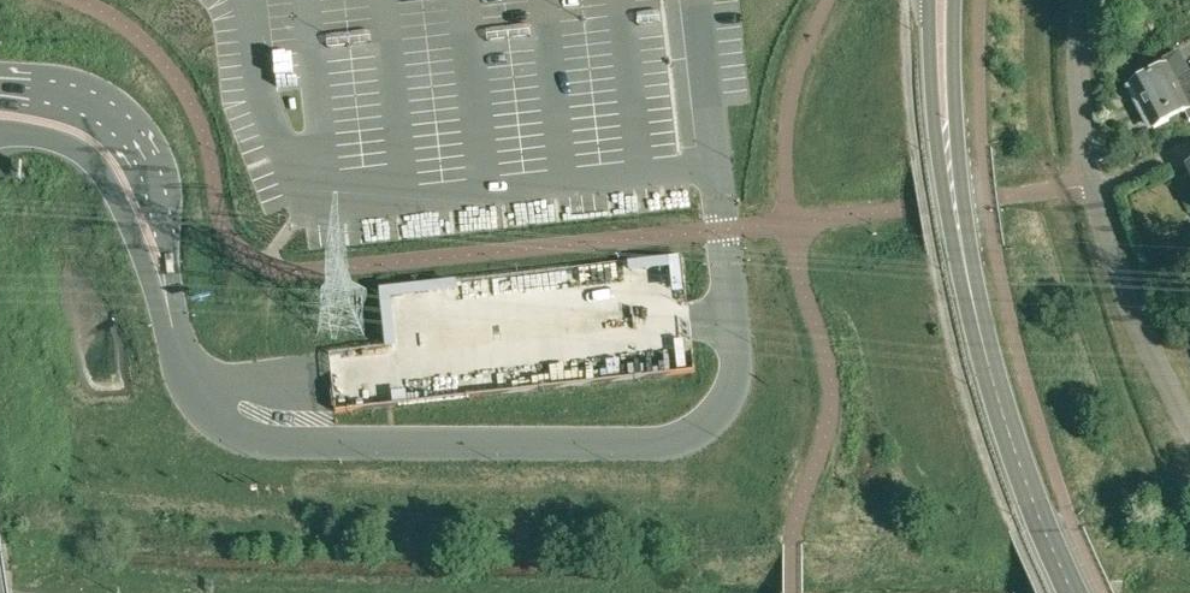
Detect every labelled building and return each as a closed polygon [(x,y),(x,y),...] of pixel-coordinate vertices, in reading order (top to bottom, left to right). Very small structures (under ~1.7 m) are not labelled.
[(1179,52),(1163,60),(1167,66),(1131,85),(1154,128),(1184,112),(1189,121),(1189,120),(1189,73),(1179,52)] [(686,340),(678,341),(681,371),(689,370),(686,340)]
